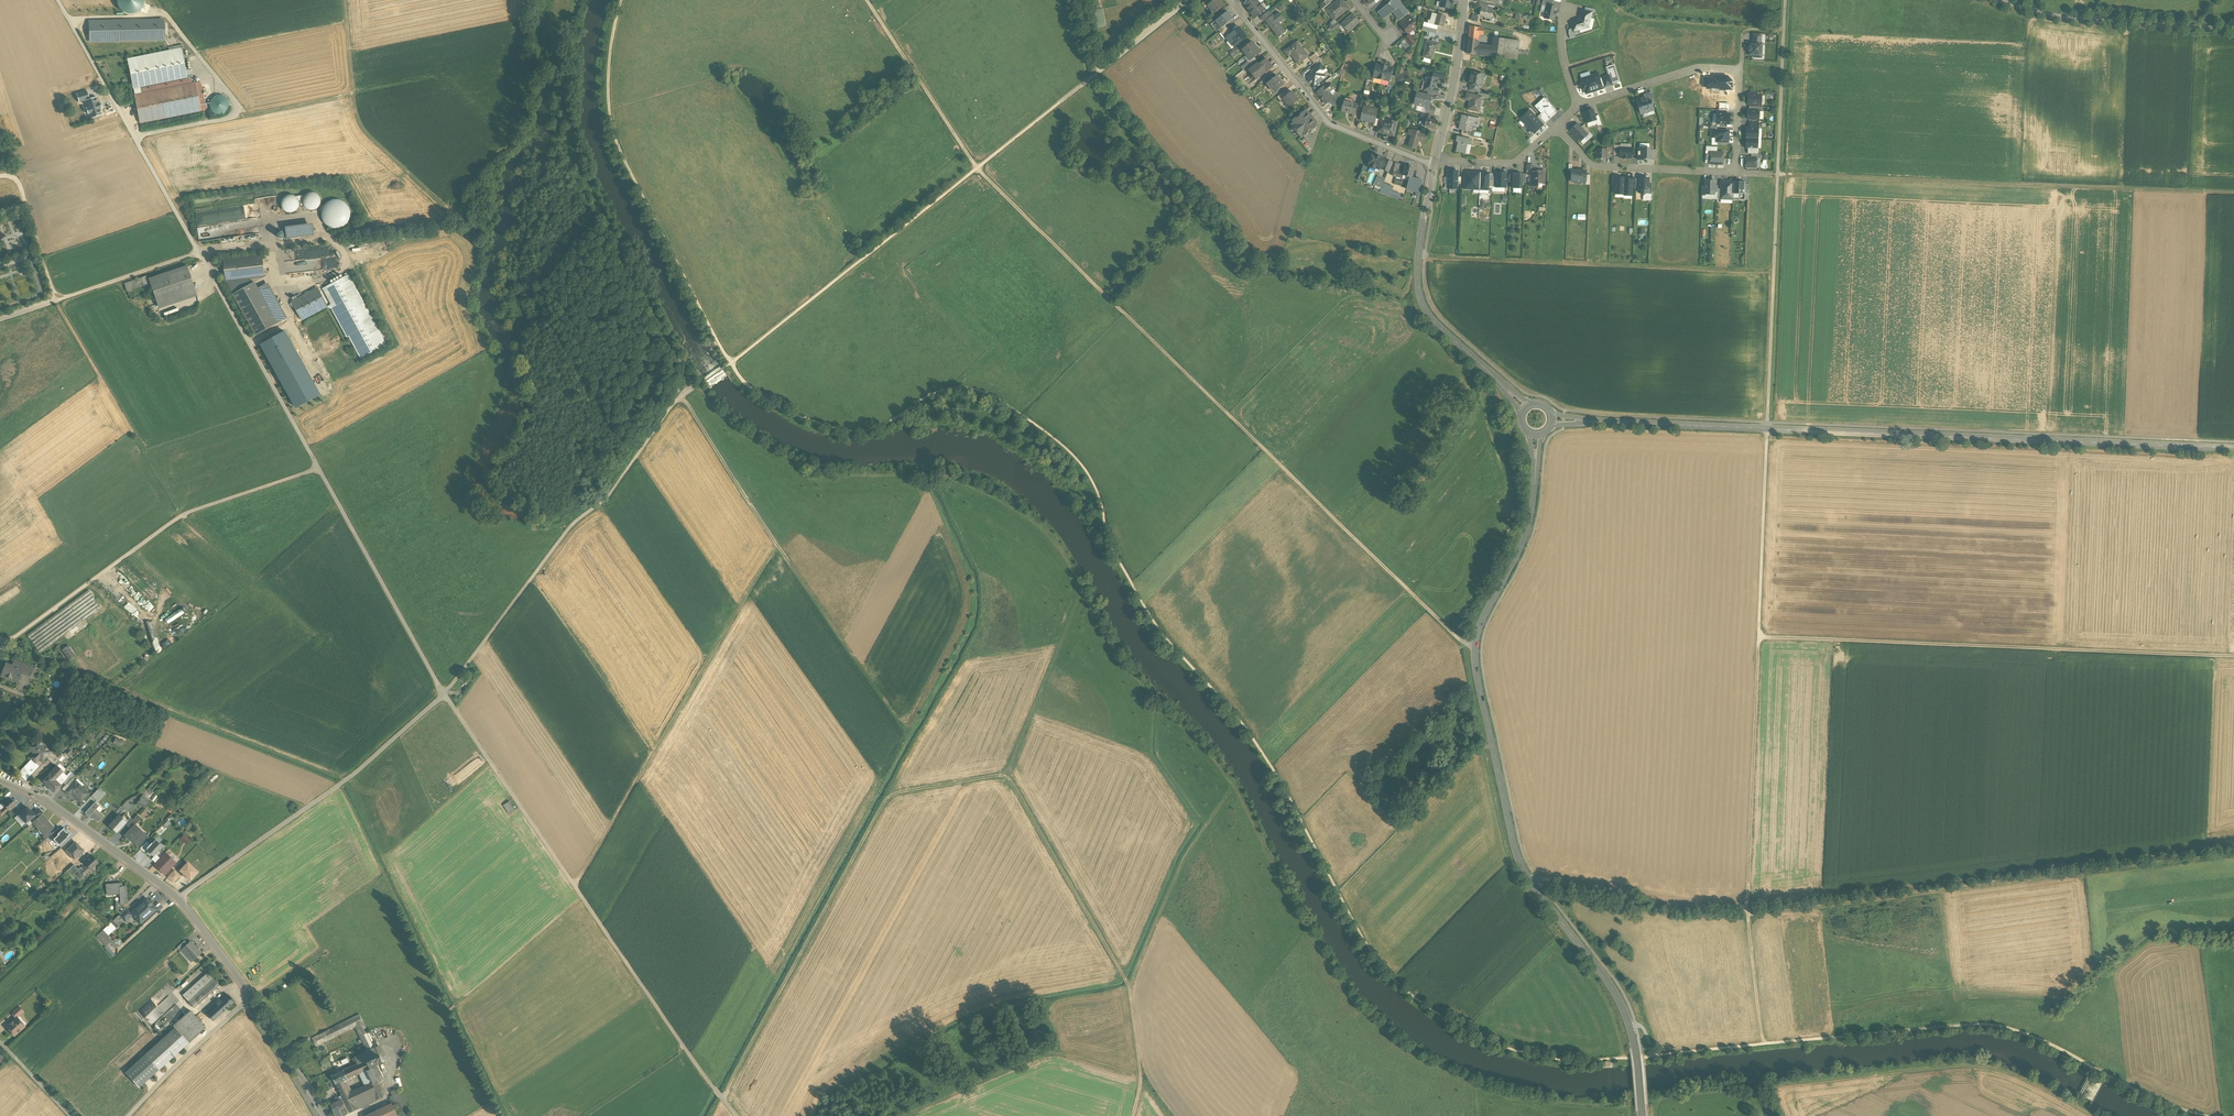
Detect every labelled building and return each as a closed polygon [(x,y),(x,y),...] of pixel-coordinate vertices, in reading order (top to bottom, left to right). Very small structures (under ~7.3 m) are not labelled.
[(130,14),(133,14),(135,13),(137,12),(139,11),(141,9),(142,7),(143,5),(143,3),(143,0),(117,0),(117,1),(117,3),(118,5),(119,7),(120,9),(122,11),(124,12),(126,13),(128,14),(130,14)] [(1219,0),(1214,0),(1211,3),(1209,4),(1216,12),(1223,6),(1220,2),(1220,1),(1219,0)] [(1245,5),(1250,12),(1260,4),(1257,0),(1252,0),(1250,1),(1245,5)] [(1326,10),(1327,11),(1331,16),(1334,14),(1337,18),(1349,9),(1342,0),(1339,0),(1333,5),(1326,10)] [(1384,8),(1389,15),(1393,12),(1399,20),(1408,13),(1398,0),(1394,0),(1389,4),(1384,8)] [(1440,7),(1451,8),(1452,0),(1441,0),(1440,7)] [(1327,5),(1322,10),(1324,13),(1327,11),(1326,10),(1333,5),(1331,3),(1327,5)] [(1260,4),(1250,12),(1255,18),(1260,14),(1265,10),(1260,4)] [(1552,7),(1546,5),(1546,6),(1545,13),(1546,14),(1544,18),(1554,21),(1555,16),(1556,16),(1556,13),(1557,8),(1552,7)] [(1384,8),(1378,13),(1384,19),(1389,15),(1384,8)] [(1487,9),(1480,8),(1480,9),(1479,12),(1481,12),(1480,16),(1486,17),(1485,18),(1490,19),(1492,10),(1487,9)] [(1101,9),(1093,10),(1096,26),(1104,25),(1101,9)] [(1579,19),(1588,27),(1592,12),(1585,11),(1581,10),(1579,19)] [(1217,20),(1215,21),(1221,28),(1225,25),(1233,19),(1227,11),(1217,20)] [(1262,17),(1261,18),(1264,22),(1266,20),(1272,15),(1269,11),(1267,13),(1262,17)] [(1274,17),(1272,15),(1266,20),(1270,25),(1269,25),(1279,38),(1286,32),(1277,22),(1283,17),(1280,13),(1274,17)] [(1349,19),(1342,25),(1348,33),(1354,29),(1353,28),(1360,22),(1354,14),(1349,18),(1349,19)] [(1446,17),(1438,14),(1435,25),(1438,26),(1443,27),(1446,17)] [(1407,22),(1402,26),(1408,33),(1416,27),(1414,25),(1415,23),(1412,19),(1407,22)] [(1572,29),(1573,32),(1588,27),(1579,19),(1570,22),(1572,29)] [(89,22),(90,42),(164,40),(164,22),(162,20),(89,22)] [(1221,28),(1215,21),(1211,25),(1216,32),(1218,30),(1221,28)] [(1484,29),(1470,26),(1469,40),(1478,41),(1479,35),(1483,35),(1484,29)] [(1231,34),(1226,38),(1226,39),(1228,42),(1230,40),(1235,47),(1241,42),(1241,43),(1248,38),(1239,27),(1231,34)] [(1229,31),(1223,36),(1225,39),(1226,39),(1226,38),(1231,34),(1229,31)] [(1752,44),(1761,44),(1762,34),(1753,34),(1752,44)] [(1409,35),(1405,38),(1411,46),(1416,43),(1409,35)] [(172,46),(177,44),(172,37),(168,39),(172,46)] [(1504,39),(1494,38),(1493,47),(1492,57),(1502,58),(1504,39)] [(1519,41),(1504,39),(1502,58),(1517,59),(1519,41)] [(1235,47),(1230,40),(1228,42),(1226,43),(1232,49),(1235,47)] [(1401,43),(1406,50),(1410,46),(1405,40),(1401,43)] [(1478,41),(1469,40),(1467,54),(1476,55),(1477,46),(1478,41)] [(1439,44),(1428,41),(1423,57),(1432,59),(1435,48),(1438,49),(1439,44)] [(1252,42),(1242,50),(1247,55),(1257,47),(1252,42)] [(1297,42),(1285,52),(1289,56),(1292,54),(1294,57),(1293,58),(1298,65),(1309,56),(1297,42)] [(1750,44),(1750,45),(1749,55),(1761,56),(1761,48),(1761,44),(1752,44),(1750,44)] [(1493,47),(1477,46),(1476,55),(1492,57),(1493,47)] [(1257,47),(1247,55),(1251,60),(1261,52),(1257,47)] [(139,57),(133,58),(127,59),(133,89),(133,88),(135,88),(135,89),(134,89),(135,95),(141,94),(140,87),(139,87),(145,86),(151,85),(157,83),(157,84),(157,83),(163,82),(163,83),(163,82),(169,81),(175,80),(181,79),(181,78),(187,77),(187,78),(181,48),(181,49),(175,50),(175,49),(175,50),(169,51),(163,52),(157,53),(151,55),(151,54),(151,55),(145,56),(145,55),(145,56),(139,57)] [(1315,54),(1310,58),(1314,64),(1320,59),(1315,54)] [(1266,59),(1257,66),(1256,65),(1248,71),(1256,80),(1265,72),(1266,73),(1273,68),(1266,59)] [(1247,63),(1241,67),(1243,71),(1249,66),(1247,63)] [(1312,70),(1306,75),(1306,76),(1314,85),(1314,86),(1318,83),(1325,77),(1320,71),(1324,68),(1320,63),(1312,70)] [(1384,66),(1376,64),(1375,72),(1373,78),(1374,78),(1381,80),(1384,66)] [(1609,76),(1612,83),(1619,81),(1614,65),(1606,67),(1609,76)] [(1392,68),(1384,66),(1381,80),(1389,81),(1391,75),(1392,68)] [(1309,67),(1302,73),(1305,77),(1306,76),(1306,75),(1312,70),(1309,67)] [(1375,72),(1369,71),(1368,74),(1367,80),(1373,82),(1374,78),(1373,78),(1375,72)] [(1272,73),(1264,80),(1267,84),(1275,77),(1272,73)] [(1445,76),(1433,73),(1432,78),(1432,81),(1436,82),(1444,83),(1445,76)] [(1484,75),(1471,73),(1469,84),(1470,84),(1480,86),(1481,80),(1483,80),(1484,75)] [(1598,74),(1581,79),(1583,84),(1581,84),(1583,90),(1585,90),(1586,94),(1603,88),(1604,87),(1601,78),(1600,79),(1598,74)] [(1706,87),(1706,89),(1732,91),(1733,81),(1727,76),(1714,75),(1713,78),(1705,77),(1704,77),(1704,87),(1706,87)] [(1275,77),(1267,84),(1271,88),(1272,87),(1275,90),(1278,87),(1280,89),(1285,85),(1277,76),(1275,77)] [(1609,76),(1601,78),(1604,87),(1612,85),(1612,83),(1609,76)] [(1432,78),(1426,77),(1426,78),(1425,78),(1425,79),(1426,79),(1425,83),(1429,84),(1428,88),(1434,89),(1436,82),(1432,81),(1432,78)] [(135,95),(134,95),(140,123),(201,111),(195,83),(141,94),(135,95)] [(1328,84),(1317,93),(1321,98),(1321,100),(1322,100),(1325,104),(1329,101),(1333,97),(1329,92),(1333,89),(1328,84)] [(1480,86),(1470,84),(1469,91),(1478,93),(1479,93),(1480,86)] [(1284,92),(1277,98),(1280,102),(1283,99),(1287,96),(1284,92)] [(1299,101),(1292,92),(1287,96),(1283,99),(1290,108),(1299,101)] [(1431,96),(1418,93),(1415,104),(1425,107),(1429,107),(1431,96)] [(1651,93),(1644,95),(1645,98),(1647,102),(1651,101),(1651,103),(1654,102),(1651,93)] [(1478,96),(1467,94),(1465,100),(1470,100),(1468,110),(1479,112),(1482,97),(1478,96)] [(230,106),(230,104),(229,102),(229,101),(228,99),(226,98),(225,96),(223,96),(221,95),(219,95),(217,96),(215,96),(213,97),(212,99),(211,100),(210,102),(210,104),(210,106),(210,108),(211,110),(212,111),(213,113),(215,114),(217,115),(218,115),(220,115),(222,115),(224,114),(226,113),(227,112),(228,110),(229,108),(230,106)] [(1749,95),(1748,95),(1748,104),(1749,104),(1759,104),(1761,104),(1761,96),(1756,95),(1749,95)] [(1334,96),(1333,97),(1329,101),(1330,102),(1330,103),(1332,106),(1335,106),(1337,97),(1334,96)] [(97,97),(85,101),(90,119),(102,115),(98,104),(99,104),(97,97)] [(1550,118),(1557,111),(1545,98),(1535,106),(1542,114),(1544,112),(1550,118)] [(1645,98),(1637,100),(1641,114),(1654,110),(1651,103),(1651,101),(1647,102),(1645,98)] [(1255,104),(1258,108),(1264,104),(1260,99),(1255,104)] [(1357,105),(1344,102),(1342,111),(1346,112),(1347,111),(1355,113),(1357,105)] [(1429,107),(1425,107),(1424,113),(1434,115),(1435,108),(1429,107)] [(1372,111),(1365,109),(1364,113),(1363,113),(1361,120),(1366,122),(1367,120),(1374,122),(1375,122),(1376,119),(1377,110),(1372,109),(1372,111)] [(1593,109),(1584,112),(1587,123),(1596,120),(1595,117),(1593,109)] [(1312,117),(1306,110),(1293,121),(1294,123),(1291,125),(1302,138),(1315,127),(1314,125),(1317,123),(1313,119),(1312,119),(1311,117),(1312,117)] [(1534,134),(1543,126),(1530,111),(1521,120),(1534,134)] [(1749,111),(1747,111),(1747,119),(1759,120),(1759,111),(1749,111)] [(1539,116),(1546,123),(1550,119),(1550,118),(1544,112),(1542,114),(1539,116)] [(1431,115),(1425,114),(1422,126),(1425,127),(1425,126),(1434,128),(1436,121),(1430,119),(1431,115)] [(1726,114),(1716,114),(1716,123),(1729,124),(1730,114),(1726,114)] [(1480,119),(1462,115),(1459,130),(1462,130),(1469,132),(1469,131),(1471,124),(1478,125),(1480,119)] [(1536,118),(1543,126),(1545,123),(1539,116),(1536,118)] [(1389,124),(1384,123),(1382,133),(1394,136),(1398,121),(1390,120),(1389,124)] [(1384,123),(1378,122),(1377,127),(1376,131),(1382,133),(1384,123)] [(1581,127),(1578,124),(1570,131),(1580,142),(1588,135),(1581,127)] [(1590,132),(1584,125),(1581,127),(1588,135),(1590,132)] [(1758,129),(1749,129),(1749,128),(1747,128),(1746,138),(1758,139),(1758,129)] [(1427,134),(1413,130),(1408,147),(1417,149),(1418,145),(1416,144),(1417,140),(1424,142),(1427,134)] [(1717,130),(1712,130),(1712,142),(1718,142),(1727,143),(1728,143),(1729,131),(1717,130)] [(1472,140),(1457,137),(1456,142),(1458,142),(1456,152),(1465,154),(1467,144),(1471,145),(1472,140)] [(1758,139),(1746,138),(1746,148),(1749,148),(1757,148),(1758,139)] [(1631,149),(1620,148),(1620,156),(1620,158),(1631,158),(1631,149)] [(1649,148),(1638,148),(1638,160),(1649,160),(1649,150),(1649,148)] [(1607,150),(1597,149),(1597,158),(1607,159),(1607,153),(1607,150)] [(1716,152),(1716,154),(1709,154),(1708,164),(1723,165),(1724,152),(1716,152)] [(1384,159),(1373,154),(1372,157),(1370,157),(1369,159),(1370,160),(1368,165),(1370,166),(1370,168),(1375,170),(1376,166),(1380,167),(1383,160),(1384,159)] [(1751,158),(1745,158),(1745,167),(1756,168),(1756,158),(1751,158)] [(1392,163),(1386,160),(1385,161),(1382,168),(1382,169),(1388,172),(1392,163)] [(1408,167),(1405,166),(1403,173),(1403,176),(1410,178),(1412,178),(1415,169),(1412,168),(1412,166),(1409,165),(1408,167)] [(1458,171),(1449,171),(1448,184),(1445,184),(1445,189),(1457,189),(1457,184),(1458,177),(1458,171)] [(1586,172),(1572,171),(1572,182),(1586,182),(1586,175),(1586,172)] [(1481,173),(1465,172),(1464,183),(1464,189),(1480,190),(1481,173)] [(1481,173),(1480,190),(1488,190),(1489,187),(1489,181),(1489,173),(1481,173)] [(1499,173),(1497,173),(1496,178),(1496,187),(1506,188),(1506,173),(1499,173)] [(1523,174),(1513,174),(1513,175),(1513,182),(1512,189),(1522,189),(1522,183),(1523,174)] [(1376,185),(1382,187),(1384,183),(1385,180),(1383,179),(1377,177),(1374,184),(1376,185)] [(1403,179),(1396,177),(1394,185),(1402,187),(1404,179),(1403,179)] [(1422,181),(1410,178),(1407,189),(1419,193),(1422,181)] [(1618,178),(1616,178),(1615,187),(1615,193),(1623,193),(1624,193),(1624,179),(1624,178),(1618,178)] [(1643,178),(1639,178),(1639,193),(1641,193),(1643,196),(1646,193),(1648,193),(1648,184),(1649,180),(1645,180),(1643,178)] [(1624,179),(1624,193),(1623,193),(1623,194),(1632,195),(1632,188),(1633,180),(1630,180),(1624,179)] [(1715,181),(1705,181),(1705,186),(1705,194),(1714,194),(1714,192),(1714,186),(1715,181)] [(1733,182),(1722,181),(1721,189),(1721,199),(1730,200),(1733,200),(1733,194),(1733,182)] [(1746,182),(1733,182),(1733,194),(1745,194),(1745,184),(1746,182)] [(1393,187),(1384,183),(1380,192),(1380,193),(1389,197),(1393,187)] [(1399,200),(1401,194),(1392,191),(1389,197),(1399,200)] [(302,202),(303,205),(303,206),(305,208),(310,210),(314,210),(318,208),(320,205),(320,202),(320,198),(318,195),(315,193),(312,192),(308,193),(305,195),(303,198),(302,202)] [(280,203),(281,207),(283,210),(286,212),(289,213),(293,213),(296,211),(298,208),(299,205),(299,201),(297,198),(294,196),(291,195),(287,195),(284,197),(281,200),(280,203)] [(321,217),(323,221),(325,224),(327,226),(331,228),(337,229),(342,228),(345,226),(349,222),(350,218),(351,215),(350,210),(348,205),(345,202),(341,200),(336,199),(334,199),(330,200),(325,203),(323,207),(321,212),(321,217)] [(210,226),(209,211),(196,212),(197,226),(210,226)] [(288,238),(314,235),(313,226),(287,229),(288,238)] [(262,255),(229,259),(228,256),(223,257),(226,281),(265,277),(262,255)] [(336,257),(285,261),(286,272),(336,269),(336,257)] [(186,266),(149,279),(158,306),(195,293),(186,266)] [(386,344),(349,275),(323,289),(361,358),(386,344)] [(146,276),(124,284),(127,292),(149,284),(146,276)] [(255,283),(233,295),(256,335),(277,323),(258,289),(255,283)] [(287,318),(268,283),(258,289),(277,323),(287,318)] [(317,288),(292,302),(302,320),(327,307),(317,288)] [(284,333),(262,346),(298,409),(320,396),(284,333)] [(88,590),(27,636),(40,653),(66,633),(85,619),(101,608),(99,605),(92,596),(88,590)] [(178,608),(160,620),(163,625),(181,613),(178,608)] [(159,650),(154,620),(148,621),(153,651),(159,650)] [(174,636),(165,641),(168,645),(176,641),(174,636)] [(75,656),(68,646),(62,650),(70,660),(75,656)] [(12,667),(6,664),(2,675),(15,681),(17,675),(20,676),(21,673),(24,665),(14,661),(12,667)] [(33,668),(24,665),(21,673),(30,676),(33,668)] [(44,746),(36,739),(29,748),(34,752),(33,754),(37,758),(34,761),(35,763),(39,759),(42,762),(46,758),(51,752),(52,751),(45,745),(44,746)] [(51,752),(46,758),(54,765),(58,760),(58,759),(51,752)] [(31,759),(18,774),(25,781),(39,766),(35,763),(34,761),(31,759)] [(56,767),(49,774),(55,780),(59,776),(62,773),(63,772),(56,766),(56,767)] [(62,773),(59,776),(64,781),(67,778),(62,773)] [(64,781),(63,783),(65,785),(67,784),(72,778),(74,776),(72,773),(67,778),(64,781)] [(55,780),(49,774),(42,781),(49,787),(55,780)] [(72,778),(67,784),(69,787),(74,782),(75,781),(72,778)] [(83,785),(77,779),(75,781),(74,782),(79,788),(81,786),(81,787),(83,785)] [(55,780),(49,787),(54,792),(61,785),(55,780)] [(79,788),(74,782),(69,787),(65,792),(69,796),(71,793),(81,802),(89,794),(81,787),(81,786),(79,788)] [(89,798),(91,800),(94,798),(98,801),(105,794),(98,788),(89,798)] [(149,799),(146,798),(147,796),(141,794),(138,805),(146,808),(149,799)] [(16,805),(10,798),(7,801),(5,800),(1,803),(5,807),(7,810),(8,811),(16,805)] [(510,799),(502,806),(509,815),(517,808),(510,799)] [(95,802),(85,813),(89,817),(90,815),(98,823),(103,816),(96,809),(99,806),(95,802)] [(33,814),(27,807),(18,815),(26,823),(30,819),(34,815),(33,814)] [(33,823),(33,822),(42,814),(43,814),(39,809),(33,814),(34,815),(30,819),(33,823)] [(53,827),(42,814),(33,822),(44,835),(45,835),(48,831),(53,827)] [(126,821),(119,815),(108,826),(115,833),(124,823),(126,821)] [(132,820),(127,826),(130,829),(135,825),(136,824),(132,820)] [(130,829),(124,836),(129,840),(130,839),(138,846),(142,841),(141,840),(144,837),(139,832),(141,831),(135,825),(130,829)] [(64,828),(57,833),(64,840),(71,834),(67,830),(66,831),(64,828)] [(48,831),(45,835),(44,835),(42,836),(45,840),(48,838),(51,835),(48,831)] [(56,835),(54,832),(51,835),(48,838),(51,841),(57,836),(56,835)] [(186,844),(190,840),(184,834),(180,838),(186,844)] [(145,849),(154,857),(156,854),(163,847),(155,840),(152,843),(151,843),(150,845),(145,849)] [(75,842),(66,851),(70,855),(74,860),(83,852),(75,842)] [(145,849),(150,845),(146,842),(140,849),(143,852),(145,849)] [(154,864),(157,868),(168,857),(164,853),(154,864)] [(160,858),(156,854),(154,857),(151,860),(155,863),(160,858)] [(92,856),(87,860),(86,859),(83,861),(87,865),(91,870),(99,863),(92,856)] [(157,868),(164,875),(176,863),(168,856),(157,868)] [(190,880),(197,872),(187,863),(180,871),(190,880)] [(74,864),(66,871),(69,874),(76,867),(74,864)] [(87,865),(82,869),(81,868),(79,870),(76,867),(69,874),(72,877),(74,875),(79,881),(80,880),(79,880),(83,876),(84,876),(91,870),(87,865)] [(179,876),(174,871),(168,878),(173,882),(179,876)] [(122,887),(121,887),(121,885),(115,885),(115,884),(106,885),(107,892),(111,892),(112,894),(120,894),(120,902),(121,904),(123,903),(127,903),(126,887),(122,887)] [(146,899),(132,911),(133,912),(134,913),(135,915),(137,914),(143,921),(156,909),(146,899)] [(125,910),(123,903),(121,904),(120,902),(116,902),(116,910),(120,915),(125,910)] [(131,914),(126,909),(125,910),(120,915),(119,915),(125,922),(134,913),(133,912),(131,914)] [(112,941),(102,931),(96,937),(105,947),(110,942),(112,941)] [(112,941),(110,942),(115,948),(116,947),(117,948),(123,944),(118,939),(117,940),(115,938),(112,941)] [(184,941),(177,948),(180,952),(181,951),(183,949),(182,949),(187,944),(184,941)] [(187,944),(182,949),(183,949),(181,951),(190,962),(200,953),(190,942),(187,944)] [(208,973),(182,996),(188,1002),(201,990),(210,981),(213,979),(208,973)] [(219,985),(213,979),(210,981),(216,988),(219,985)] [(210,981),(201,990),(207,996),(216,988),(210,981)] [(201,990),(188,1002),(194,1008),(207,996),(201,990)] [(228,995),(225,998),(224,996),(216,1004),(223,1011),(234,1002),(228,995)] [(216,1004),(216,1003),(206,1012),(205,1013),(212,1021),(223,1011),(216,1004)] [(18,1006),(11,1013),(16,1018),(16,1017),(17,1018),(23,1012),(18,1006)] [(152,1027),(163,1017),(155,1008),(144,1019),(152,1027)] [(205,1027),(190,1011),(173,1026),(188,1043),(205,1027)] [(376,1048),(359,1014),(328,1030),(319,1035),(312,1038),(316,1046),(355,1027),(368,1052),(376,1048)] [(16,1018),(6,1027),(14,1036),(23,1027),(19,1022),(20,1021),(17,1018),(16,1017),(16,1018)] [(170,1032),(145,1055),(159,1069),(183,1047),(170,1032)] [(159,1069),(145,1055),(126,1072),(139,1087),(159,1069)] [(329,1055),(322,1058),(328,1070),(334,1068),(329,1055)] [(380,1056),(367,1062),(370,1067),(383,1061),(380,1056)] [(357,1064),(343,1070),(347,1079),(367,1070),(369,1069),(365,1060),(363,1061),(359,1063),(357,1064)] [(369,1069),(367,1070),(373,1082),(376,1081),(384,1077),(378,1065),(369,1069)] [(336,1073),(332,1075),(336,1084),(344,1081),(347,1079),(343,1070),(341,1071),(336,1073)] [(349,1093),(344,1081),(336,1084),(350,1112),(357,1109),(349,1093)] [(373,1082),(349,1093),(357,1109),(383,1097),(376,1081),(373,1082)] [(391,1091),(393,1095),(390,1097),(399,1115),(410,1115),(397,1088),(391,1091)] [(339,1101),(331,1104),(336,1115),(342,1113),(348,1110),(342,1099),(339,1101)] [(372,1112),(373,1115),(396,1115),(398,1115),(392,1103),(372,1112)]
